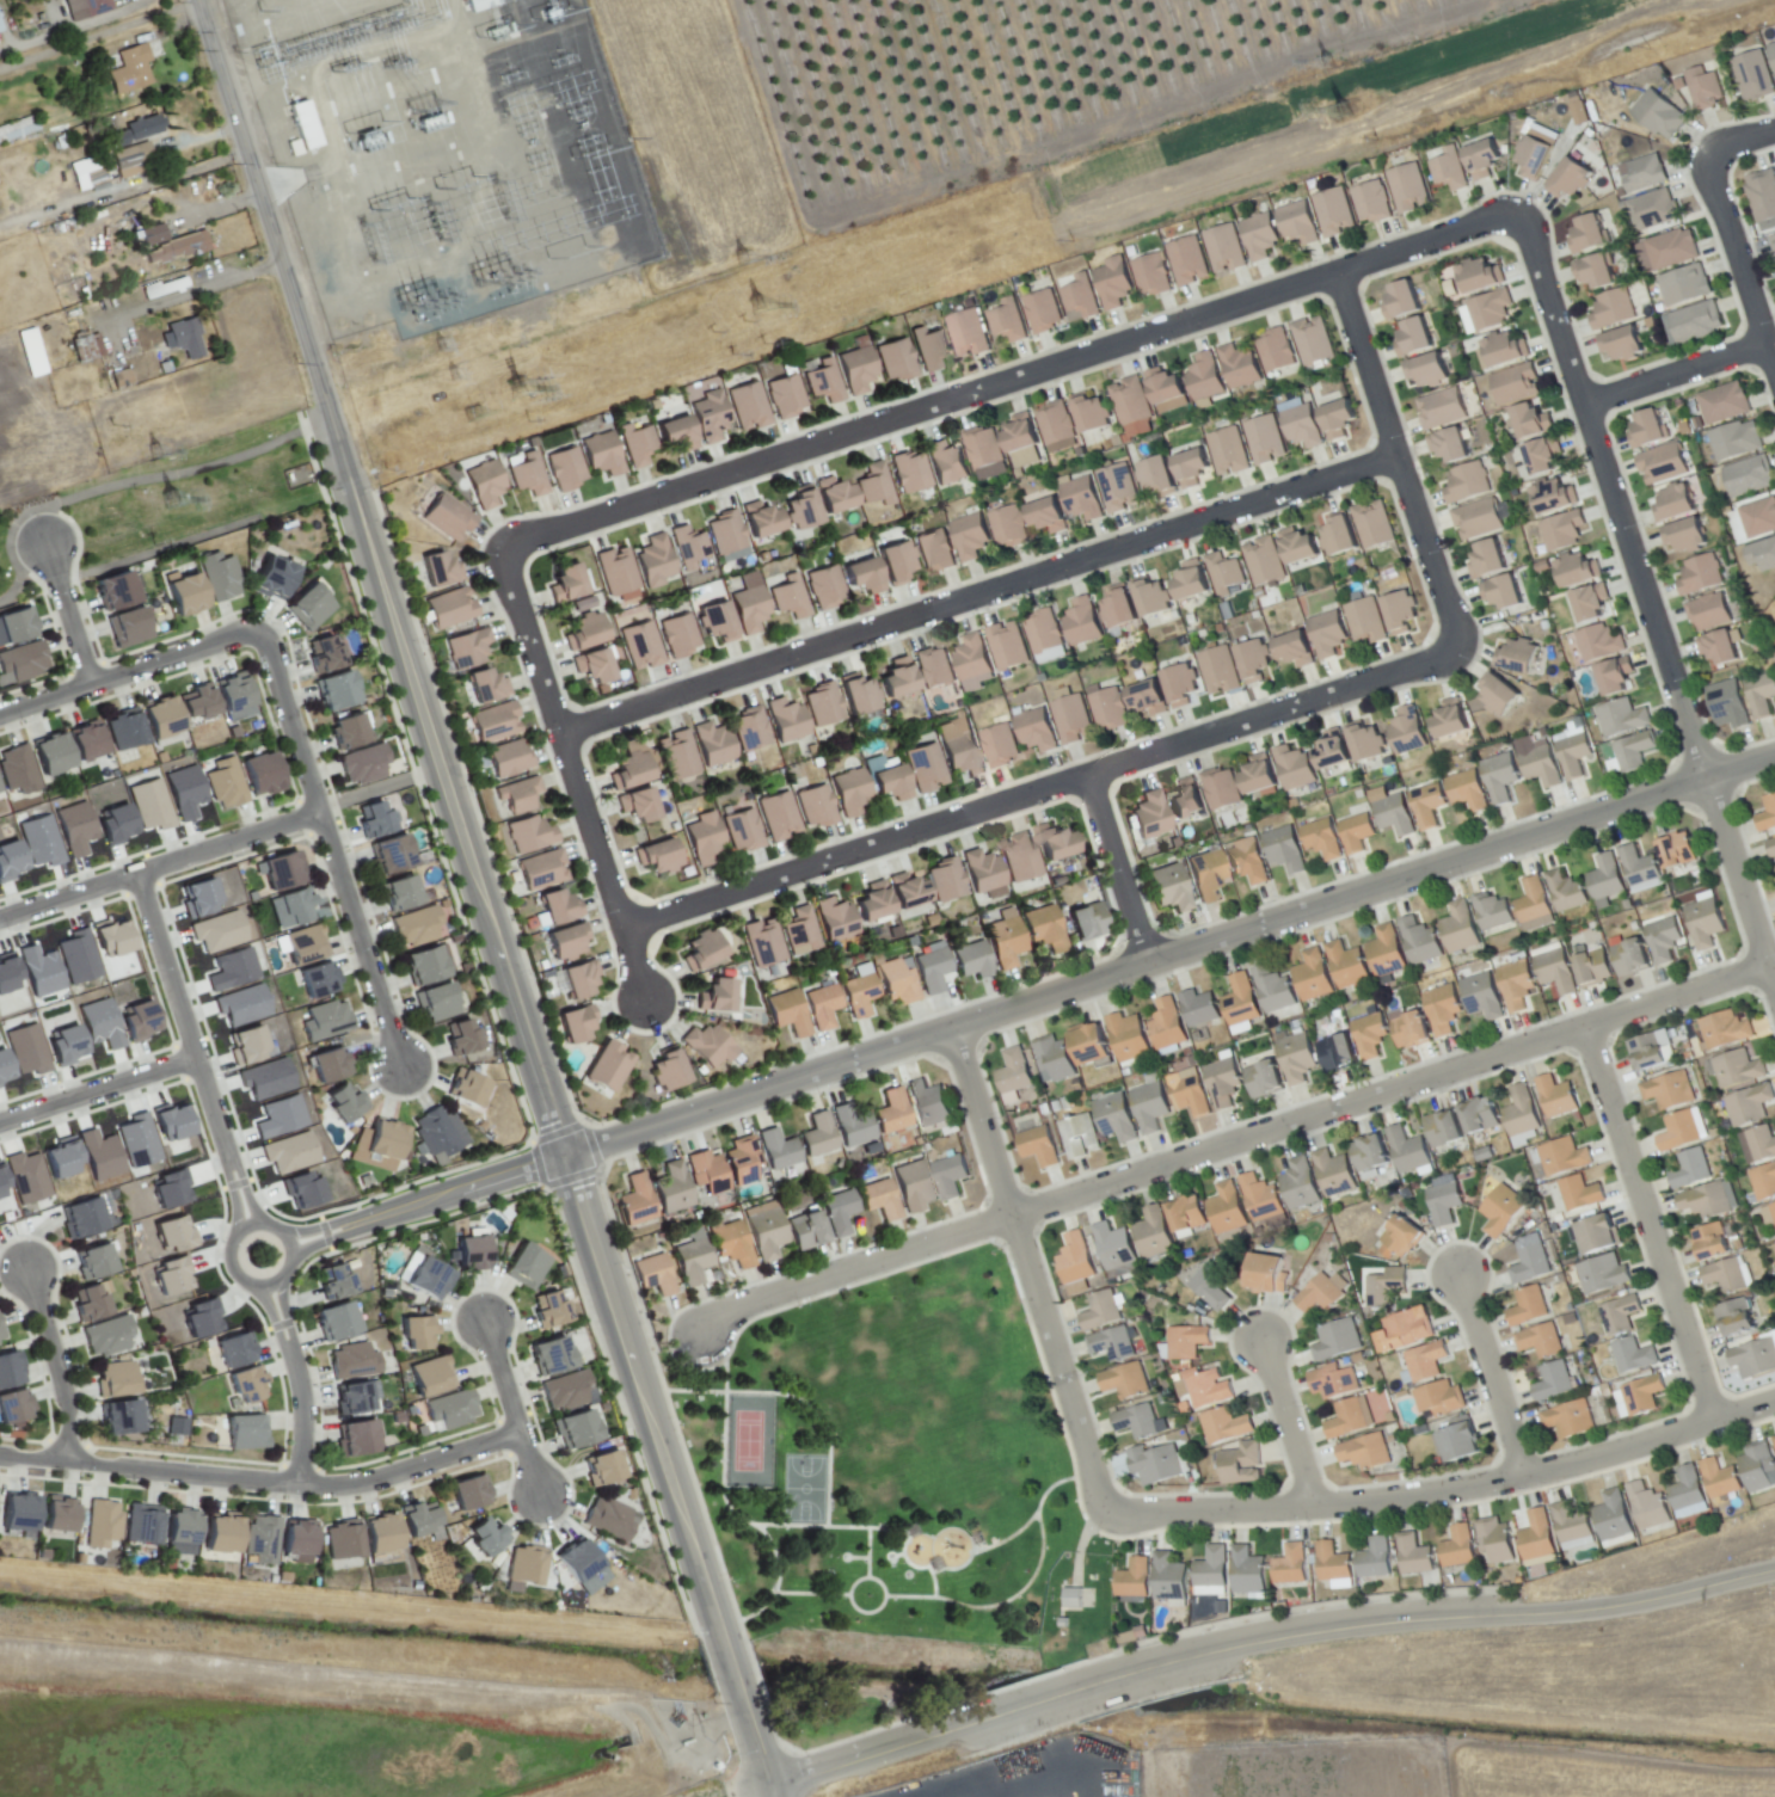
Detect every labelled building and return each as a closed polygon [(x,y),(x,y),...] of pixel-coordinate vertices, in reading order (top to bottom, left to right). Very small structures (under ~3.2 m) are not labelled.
[(70,14),(66,0),(114,0),(117,8),(91,17),(88,8),(70,14)] [(495,0),(464,0),(468,12),(496,3),(495,0)] [(114,95),(150,83),(143,62),(148,60),(142,41),(114,50),(120,66),(106,71),(114,95)] [(1767,45),(1774,43),(1774,70),(1767,45)] [(1762,48),(1774,86),(1774,94),(1755,100),(1755,99),(1745,101),(1731,59),(1762,48)] [(1699,115),(1684,72),(1703,64),(1707,74),(1716,72),(1725,97),(1718,99),(1720,104),(1715,106),(1715,109),(1699,115)] [(1678,91),(1675,80),(1683,78),(1688,88),(1678,91)] [(1652,87),(1689,118),(1670,142),(1660,134),(1658,135),(1630,112),(1652,87)] [(158,112),(111,129),(117,146),(164,129),(158,112)] [(36,129),(31,115),(0,125),(0,141),(36,129)] [(306,152),(300,134),(317,128),(323,146),(306,152)] [(1528,134),(1555,148),(1537,184),(1522,176),(1527,167),(1515,161),(1519,152),(1517,149),(1522,140),(1524,141),(1528,134)] [(1462,149),(1493,139),(1500,159),(1493,161),(1495,167),(1490,170),(1492,176),(1474,183),(1462,149)] [(111,150),(117,177),(153,169),(147,142),(111,150)] [(1455,144),(1469,187),(1452,193),(1450,185),(1447,186),(1445,183),(1437,186),(1429,161),(1445,155),(1443,148),(1455,144)] [(1628,195),(1623,178),(1632,174),(1628,162),(1659,153),(1663,164),(1664,164),(1670,181),(1628,195)] [(98,154),(68,163),(77,191),(90,187),(91,191),(108,186),(98,154)] [(1546,187),(1570,155),(1592,173),(1589,179),(1592,181),(1586,190),(1583,187),(1576,197),(1567,191),(1560,199),(1546,187)] [(1400,216),(1387,173),(1418,162),(1430,203),(1420,207),(1419,203),(1415,204),(1418,210),(1400,216)] [(1746,177),(1774,167),(1774,218),(1758,223),(1748,186),(1749,186),(1746,177)] [(1362,222),(1351,189),(1381,180),(1383,187),(1384,186),(1390,202),(1388,203),(1393,217),(1376,223),(1374,219),(1362,222)] [(1328,240),(1313,197),(1344,186),(1358,227),(1347,230),(1345,223),(1344,223),(1346,228),(1341,229),(1344,234),(1328,240)] [(1681,217),(1635,233),(1626,202),(1669,187),(1672,201),(1677,199),(1681,210),(1678,211),(1681,217)] [(1277,210),(1307,201),(1320,241),(1303,247),(1301,239),(1292,241),(1291,238),(1285,240),(1277,210)] [(1253,264),(1240,222),(1255,217),(1254,215),(1261,213),(1261,215),(1271,211),(1280,241),(1276,244),(1277,247),(1269,251),(1271,258),(1253,264)] [(1574,256),(1568,238),(1576,235),(1573,228),(1579,227),(1577,220),(1597,213),(1605,236),(1609,235),(1611,244),(1574,256)] [(163,240),(158,223),(135,229),(140,246),(163,240)] [(1203,233),(1234,223),(1247,266),(1230,271),(1229,265),(1226,266),(1227,271),(1216,273),(1203,233)] [(1654,272),(1644,240),(1683,228),(1684,232),(1693,229),(1696,242),(1695,242),(1700,258),(1654,272)] [(207,247),(201,230),(142,250),(148,267),(207,247)] [(1774,266),(1774,233),(1767,235),(1774,266)] [(1180,289),(1167,245),(1198,235),(1210,276),(1199,279),(1199,276),(1194,277),(1197,284),(1180,289)] [(1131,261),(1161,253),(1163,261),(1166,261),(1171,276),(1169,276),(1173,289),(1156,295),(1155,294),(1151,295),(1150,291),(1141,295),(1131,261)] [(1573,264),(1605,253),(1616,284),(1595,291),(1593,284),(1587,285),(1585,278),(1579,279),(1573,264)] [(1107,313),(1093,271),(1107,266),(1105,260),(1123,254),(1135,290),(1129,291),(1130,295),(1122,299),(1124,307),(1107,313)] [(1507,283),(1467,295),(1458,266),(1466,265),(1464,261),(1475,259),(1476,261),(1487,258),(1490,269),(1501,265),(1507,283)] [(1714,294),(1669,309),(1658,278),(1701,263),(1707,278),(1709,277),(1714,294)] [(1087,272),(1101,314),(1083,320),(1081,312),(1079,313),(1077,309),(1068,313),(1061,289),(1077,283),(1075,276),(1087,272)] [(1411,279),(1421,309),(1388,321),(1383,304),(1388,303),(1386,296),(1392,294),(1389,288),(1411,279)] [(1598,296),(1627,287),(1638,319),(1595,333),(1589,316),(1598,313),(1595,303),(1599,302),(1598,296)] [(1036,337),(1030,321),(1028,321),(1024,307),(1025,307),(1022,299),(1051,288),(1063,321),(1054,325),(1055,328),(1050,330),(1050,332),(1036,337)] [(1506,324),(1478,333),(1468,301),(1509,288),(1515,306),(1506,308),(1509,316),(1505,318),(1506,324)] [(994,337),(987,312),(1005,307),(1003,302),(1002,300),(1014,296),(1026,339),(1012,344),(1009,336),(1003,338),(1002,334),(994,337)] [(1663,316),(1715,300),(1724,327),(1716,330),(1718,333),(1672,347),(1663,316)] [(959,359),(946,318),(976,308),(990,351),(974,357),(971,351),(968,352),(969,357),(959,359)] [(1424,316),(1432,347),(1400,357),(1395,343),(1400,340),(1399,333),(1405,332),(1402,324),(1424,316)] [(158,328),(163,349),(180,345),(184,360),(203,356),(193,318),(158,328)] [(1307,368),(1292,325),(1309,319),(1310,324),(1314,322),(1313,320),(1322,318),(1335,358),(1307,368)] [(1597,338),(1635,325),(1644,352),(1638,355),(1639,358),(1628,362),(1627,358),(1615,362),(1611,351),(1604,353),(1597,338)] [(923,373),(909,331),(922,326),(925,334),(941,328),(950,352),(941,355),(942,358),(938,359),(940,368),(923,373)] [(1267,374),(1257,343),(1270,338),(1267,332),(1284,326),(1290,341),(1291,340),(1297,357),(1294,357),(1297,365),(1267,374)] [(15,332),(27,376),(43,372),(31,327),(15,332)] [(1531,356),(1484,371),(1476,350),(1484,347),(1481,341),(1488,339),(1487,336),(1499,332),(1500,334),(1511,331),(1515,341),(1524,339),(1531,356)] [(75,363),(102,355),(95,332),(68,339),(75,363)] [(904,338),(907,346),(908,346),(913,359),(910,359),(915,375),(896,381),(895,377),(885,381),(874,347),(904,338)] [(1233,390),(1217,349),(1235,343),(1237,351),(1247,347),(1248,351),(1252,350),(1263,380),(1233,390)] [(850,398),(836,356),(867,345),(877,374),(872,376),(873,381),(865,384),(867,392),(850,398)] [(1196,402),(1186,373),(1191,371),(1189,367),(1198,363),(1196,356),(1212,350),(1227,392),(1196,402)] [(1402,364),(1439,351),(1449,379),(1442,381),(1443,384),(1432,388),(1431,384),(1420,388),(1418,377),(1408,381),(1402,364)] [(811,398),(804,374),(819,369),(817,361),(831,357),(844,399),(828,405),(825,396),(822,398),(821,395),(811,398)] [(1541,394),(1500,407),(1490,376),(1533,362),(1538,379),(1533,381),(1534,384),(1537,383),(1541,394)] [(1154,407),(1146,381),(1147,381),(1144,373),(1159,368),(1161,375),(1168,373),(1171,377),(1178,375),(1185,396),(1154,407)] [(778,420),(773,406),(772,407),(767,393),(768,393),(766,384),(796,374),(806,406),(798,410),(799,412),(794,413),(796,417),(778,420)] [(1140,375),(1154,418),(1148,419),(1153,431),(1128,439),(1110,387),(1119,383),(1120,388),(1124,387),(1122,381),(1140,375)] [(725,392),(756,381),(770,424),(755,429),(753,424),(749,425),(750,429),(739,432),(725,392)] [(1708,426),(1699,396),(1740,382),(1743,390),(1745,389),(1752,412),(1708,426)] [(704,445),(689,405),(704,400),(701,394),(719,388),(730,423),(726,425),(727,430),(719,432),(721,441),(704,445)] [(1418,400),(1457,388),(1467,417),(1424,431),(1419,414),(1424,413),(1423,410),(1420,411),(1418,400)] [(1085,436),(1070,398),(1086,392),(1089,401),(1100,398),(1104,408),(1108,407),(1113,418),(1108,419),(1111,426),(1085,436)] [(1331,444),(1318,410),(1347,399),(1356,420),(1346,424),(1349,430),(1346,431),(1349,438),(1331,444)] [(1049,448),(1037,414),(1051,408),(1050,405),(1064,400),(1070,416),(1071,416),(1076,429),(1074,430),(1077,438),(1049,448)] [(1279,413),(1310,402),(1323,445),(1308,450),(1306,442),(1297,444),(1296,441),(1290,443),(1279,413)] [(1510,410),(1531,404),(1533,410),(1538,408),(1541,416),(1549,413),(1554,430),(1519,441),(1516,427),(1510,429),(1507,421),(1513,420),(1510,410)] [(1007,456),(1000,435),(1006,432),(1005,427),(1017,424),(1013,414),(1030,410),(1040,445),(1007,456)] [(1666,442),(1635,451),(1629,432),(1634,431),(1632,425),(1639,423),(1636,417),(1657,411),(1666,442)] [(661,448),(652,425),(687,413),(699,448),(681,454),(678,447),(670,449),(668,444),(661,448)] [(1258,467),(1243,424),(1273,414),(1286,454),(1277,457),(1276,454),(1272,455),(1273,461),(1258,467)] [(1764,449),(1719,463),(1709,432),(1742,421),(1742,425),(1755,421),(1764,449)] [(632,470),(616,427),(629,423),(632,430),(649,424),(656,449),(649,451),(650,455),(645,457),(647,464),(632,470)] [(1220,476),(1206,436),(1237,425),(1252,469),(1234,475),(1232,469),(1228,470),(1229,474),(1220,476)] [(1426,437),(1460,427),(1469,459),(1448,464),(1445,457),(1441,459),(1438,453),(1432,455),(1426,437)] [(976,472),(974,464),(971,466),(966,451),(968,451),(962,435),(972,431),(975,436),(993,430),(1003,463),(976,472)] [(625,473),(608,479),(606,470),(596,473),(595,469),(589,470),(579,441),(589,437),(589,436),(590,436),(594,435),(594,436),(610,431),(625,473)] [(1522,447),(1556,435),(1562,454),(1555,456),(1556,461),(1550,463),(1553,470),(1531,476),(1522,447)] [(938,487),(923,445),(941,439),(944,448),(952,444),(953,450),(958,449),(968,476),(938,487)] [(1689,473),(1648,485),(1645,472),(1640,473),(1635,456),(1679,443),(1689,473)] [(558,496),(552,479),(551,479),(546,464),(547,464),(545,457),(575,445),(586,478),(577,481),(578,485),(575,486),(576,490),(558,496)] [(1171,459),(1202,449),(1209,470),(1202,473),(1203,476),(1199,478),(1202,486),(1184,492),(1181,484),(1179,484),(1171,459)] [(508,467),(524,462),(522,455),(534,451),(546,493),(529,498),(527,490),(515,493),(508,467)] [(921,453),(932,486),(903,496),(890,455),(903,451),(905,459),(921,453)] [(1137,463),(1165,455),(1177,494),(1161,499),(1160,496),(1155,497),(1153,491),(1146,493),(1143,484),(1140,484),(1136,473),(1140,472),(1137,463)] [(1774,486),(1731,498),(1722,468),(1767,455),(1774,476),(1771,478),(1774,486)] [(481,513),(463,472),(477,466),(477,464),(483,462),(484,463),(493,459),(505,487),(500,490),(502,493),(492,498),(496,506),(481,513)] [(880,460),(895,503),(883,507),(880,499),(864,505),(855,481),(868,476),(864,466),(880,460)] [(1449,505),(1444,488),(1451,487),(1449,476),(1454,475),(1451,469),(1482,460),(1492,492),(1449,505)] [(1111,516),(1095,473),(1126,462),(1141,504),(1130,507),(1129,504),(1125,505),(1128,511),(1111,516)] [(1057,480),(1069,476),(1070,482),(1092,476),(1104,518),(1087,523),(1085,516),(1075,518),(1074,515),(1069,517),(1057,480)] [(824,517),(812,484),(830,478),(833,485),(839,482),(840,487),(848,485),(855,507),(824,517)] [(1580,504),(1538,517),(1530,490),(1537,487),(1536,484),(1548,480),(1548,482),(1560,479),(1564,490),(1574,486),(1580,504)] [(1658,523),(1653,506),(1662,504),(1658,493),(1670,488),(1669,486),(1679,482),(1681,486),(1687,484),(1696,511),(1658,523)] [(809,490),(819,524),(793,531),(791,524),(786,525),(784,516),(787,515),(784,503),(793,499),(792,494),(809,490)] [(418,517),(440,492),(475,518),(465,533),(460,530),(459,533),(461,535),(454,544),(418,517)] [(1031,528),(1022,507),(1056,496),(1069,531),(1052,537),(1049,529),(1040,533),(1037,525),(1031,528)] [(1451,511),(1493,497),(1504,529),(1463,542),(1460,533),(1463,531),(1462,528),(1457,529),(1451,511)] [(1740,509),(1774,498),(1774,532),(1749,540),(1740,509)] [(1365,550),(1351,507),(1368,503),(1369,507),(1372,506),(1372,503),(1382,499),(1396,541),(1365,550)] [(749,541),(741,516),(744,515),(741,506),(756,501),(758,509),(766,506),(767,511),(776,507),(782,528),(749,541)] [(999,548),(987,515),(1018,504),(1020,513),(1022,512),(1026,525),(1024,527),(1030,543),(1013,548),(1012,544),(999,548)] [(717,556),(706,523),(719,519),(718,516),(723,513),(723,512),(733,509),(739,524),(741,524),(745,539),(743,539),(747,548),(717,556)] [(1580,544),(1550,554),(1541,522),(1581,510),(1586,527),(1579,529),(1581,539),(1578,539),(1580,544)] [(964,564),(950,523),(979,511),(990,541),(987,543),(988,547),(977,550),(981,559),(964,564)] [(1331,558),(1320,529),(1332,525),(1331,521),(1345,516),(1357,548),(1331,558)] [(1660,529),(1699,517),(1707,544),(1701,547),(1702,550),(1691,554),(1690,550),(1678,554),(1675,543),(1666,547),(1660,529)] [(683,573),(669,529),(686,524),(689,536),(702,531),(713,566),(696,572),(695,570),(683,573)] [(1288,567),(1276,530),(1295,524),(1297,534),(1303,531),(1304,537),(1313,535),(1319,556),(1288,567)] [(927,572),(915,539),(944,528),(947,537),(947,536),(952,550),(951,550),(957,566),(942,572),(941,570),(934,572),(933,570),(927,572)] [(646,591),(634,555),(639,553),(638,549),(647,547),(645,539),(662,533),(676,574),(662,579),(664,585),(646,591)] [(1257,589),(1242,547),(1253,543),(1254,547),(1259,546),(1257,540),(1272,535),(1286,578),(1257,589)] [(1744,548),(1774,537),(1774,569),(1762,573),(1758,564),(1750,566),(1744,548)] [(1473,580),(1467,565),(1474,562),(1472,555),(1478,553),(1475,546),(1497,540),(1506,571),(1473,580)] [(888,589),(876,550),(903,542),(905,549),(910,547),(914,558),(909,559),(914,571),(904,574),(907,583),(888,589)] [(608,598),(594,555),(610,549),(613,555),(616,553),(615,550),(625,547),(638,587),(608,598)] [(213,603),(197,558),(217,550),(221,558),(231,554),(240,583),(237,584),(239,593),(213,603)] [(1220,599),(1205,556),(1222,550),(1227,564),(1239,559),(1247,583),(1229,589),(1233,596),(1220,599)] [(1604,577),(1564,591),(1554,562),(1565,559),(1565,555),(1573,553),(1574,556),(1586,552),(1589,561),(1598,559),(1604,577)] [(250,587),(268,553),(299,568),(282,602),(250,587)] [(425,590),(417,558),(438,553),(441,559),(447,558),(449,565),(460,562),(465,580),(425,590)] [(1725,584),(1683,598),(1677,580),(1685,578),(1682,568),(1688,567),(1685,561),(1714,553),(1718,561),(1720,560),(1722,570),(1720,570),(1725,584)] [(1178,603),(1172,581),(1178,580),(1177,573),(1184,572),(1180,562),(1199,556),(1211,592),(1178,603)] [(841,567),(873,558),(884,591),(867,596),(866,590),(856,592),(855,586),(848,589),(841,567)] [(573,564),(584,593),(553,604),(547,589),(551,587),(548,579),(555,577),(553,571),(573,564)] [(836,565),(846,598),(837,601),(839,604),(836,605),(837,609),(819,615),(815,597),(812,597),(807,584),(810,583),(806,573),(836,565)] [(108,611),(96,580),(127,568),(139,599),(108,611)] [(177,617),(165,581),(197,571),(209,607),(177,617)] [(797,573),(811,615),(793,621),(791,613),(785,614),(784,611),(778,614),(769,590),(785,584),(782,577),(797,573)] [(1143,620),(1130,581),(1149,574),(1153,585),(1161,583),(1165,593),(1169,591),(1173,602),(1168,603),(1171,610),(1143,620)] [(1480,584),(1513,574),(1523,607),(1501,613),(1499,604),(1493,607),(1491,601),(1485,602),(1480,584)] [(305,634),(281,609),(311,581),(334,608),(305,634)] [(1603,619),(1581,626),(1571,595),(1607,581),(1613,599),(1603,603),(1605,610),(1602,611),(1603,619)] [(1126,583),(1137,622),(1111,629),(1108,624),(1105,626),(1101,614),(1106,613),(1103,602),(1108,599),(1105,589),(1126,583)] [(744,636),(730,595),(762,584),(772,616),(766,619),(766,621),(757,623),(760,632),(744,636)] [(478,616),(435,632),(424,602),(465,586),(468,597),(465,598),(466,602),(472,601),(478,616)] [(1394,638),(1381,601),(1409,591),(1412,598),(1415,597),(1419,608),(1414,609),(1418,620),(1408,623),(1412,633),(1394,638)] [(1733,623),(1701,634),(1697,623),(1691,626),(1685,605),(1701,599),(1701,597),(1714,592),(1715,595),(1722,592),(1733,623)] [(593,605),(590,595),(570,602),(573,612),(593,605)] [(1073,647),(1062,619),(1069,616),(1067,611),(1076,608),(1074,601),(1089,596),(1104,636),(1073,647)] [(1358,647),(1345,607),(1376,596),(1390,640),(1372,645),(1371,640),(1365,641),(1366,645),(1358,647)] [(706,640),(702,628),(700,628),(696,617),(699,617),(694,603),(710,598),(711,602),(721,598),(735,640),(719,646),(717,636),(706,640)] [(5,644),(0,628),(0,615),(29,607),(37,634),(5,644)] [(1024,623),(1034,619),(1033,616),(1038,614),(1037,611),(1051,607),(1057,623),(1058,622),(1063,636),(1061,638),(1063,646),(1034,656),(1024,623)] [(115,650),(111,639),(119,638),(113,616),(142,608),(151,639),(115,650)] [(1321,661),(1307,620),(1337,609),(1347,639),(1341,640),(1344,645),(1335,647),(1339,657),(1321,661)] [(595,613),(604,641),(569,653),(563,638),(570,635),(567,628),(570,628),(567,623),(578,620),(577,615),(588,611),(589,615),(595,613)] [(659,622),(688,613),(699,646),(692,648),(693,652),(689,653),(689,654),(671,660),(667,645),(663,646),(659,633),(662,633),(659,622)] [(633,671),(620,632),(650,621),(664,664),(649,670),(646,664),(641,665),(643,669),(633,671)] [(985,629),(1002,624),(1005,629),(1008,628),(1007,624),(1018,621),(1032,661),(1000,672),(985,629)] [(1628,652),(1587,665),(1578,632),(1605,623),(1607,628),(1611,627),(1614,635),(1622,633),(1628,652)] [(455,673),(444,640),(487,627),(493,645),(485,647),(487,657),(484,658),(485,664),(455,673)] [(1279,663),(1271,641),(1302,628),(1318,664),(1298,672),(1295,664),(1286,666),(1284,660),(1279,663)] [(981,630),(993,672),(962,682),(953,653),(959,652),(958,647),(965,645),(963,636),(981,630)] [(1740,663),(1719,669),(1716,661),(1710,664),(1707,654),(1701,657),(1696,641),(1731,630),(1740,663)] [(344,666),(314,676),(312,669),(307,670),(305,660),(311,658),(307,642),(327,636),(331,647),(338,645),(344,666)] [(1248,687),(1235,648),(1261,639),(1265,648),(1270,646),(1272,656),(1269,657),(1271,665),(1261,670),(1265,681),(1248,687)] [(1540,648),(1530,677),(1493,665),(1498,647),(1505,648),(1509,639),(1519,642),(1521,639),(1531,642),(1531,645),(1540,648)] [(1,677),(0,673),(0,653),(41,641),(48,666),(39,669),(41,675),(11,684),(8,676),(1,677)] [(1210,697),(1197,656),(1228,646),(1241,689),(1224,695),(1222,689),(1218,690),(1220,695),(1210,697)] [(570,659),(601,648),(612,681),(591,688),(589,679),(583,682),(581,675),(576,676),(570,659)] [(914,654),(927,650),(928,653),(947,648),(957,683),(926,691),(923,684),(921,684),(917,671),(919,670),(914,654)] [(878,679),(884,677),(882,671),(892,667),(890,661),(907,656),(919,689),(885,701),(878,679)] [(1605,700),(1596,669),(1630,657),(1635,672),(1626,675),(1629,684),(1624,687),(1627,694),(1605,700)] [(1173,712),(1161,673),(1189,664),(1191,671),(1196,670),(1198,681),(1193,682),(1197,693),(1189,695),(1192,704),(1173,712)] [(463,675),(484,669),(486,677),(492,675),(495,682),(505,678),(510,696),(473,707),(463,675)] [(360,700),(321,714),(311,683),(348,670),(360,700)] [(1492,670),(1521,696),(1501,718),(1497,713),(1494,716),(1486,709),(1488,706),(1480,699),(1486,690),(1480,685),(1492,670)] [(222,716),(213,688),(219,685),(217,681),(242,671),(253,704),(222,716)] [(836,678),(853,673),(855,684),(868,679),(872,691),(876,690),(879,700),(876,701),(878,709),(848,719),(836,678)] [(1745,682),(1774,673),(1774,698),(1770,700),(1774,716),(1757,722),(1745,682)] [(1706,689),(1739,678),(1753,724),(1730,732),(1727,724),(1719,727),(1706,689)] [(804,696),(812,693),(811,689),(818,687),(817,685),(833,679),(837,696),(839,695),(843,709),(842,709),(844,719),(815,728),(804,696)] [(1131,712),(1124,690),(1157,679),(1168,713),(1150,719),(1149,712),(1141,714),(1138,709),(1131,712)] [(182,721),(176,703),(189,699),(185,691),(207,684),(216,714),(192,722),(191,718),(182,721)] [(1098,730),(1088,696),(1118,687),(1120,695),(1122,695),(1126,712),(1124,712),(1129,727),(1113,732),(1112,728),(1108,731),(1107,727),(1098,730)] [(1065,747),(1051,704),(1081,694),(1095,734),(1086,737),(1085,734),(1079,736),(1081,743),(1065,747)] [(1429,720),(1437,716),(1436,713),(1443,709),(1441,701),(1457,695),(1470,731),(1437,741),(1429,720)] [(148,743),(137,708),(171,697),(182,732),(148,743)] [(764,703),(784,697),(786,704),(794,702),(796,706),(800,704),(810,733),(779,744),(764,703)] [(1596,708),(1629,697),(1633,712),(1647,707),(1652,724),(1644,726),(1645,730),(1607,741),(1596,708)] [(479,747),(468,714),(512,700),(518,718),(511,720),(511,721),(518,720),(522,732),(479,747)] [(1387,727),(1393,726),(1392,722),(1401,719),(1398,709),(1414,703),(1427,746),(1396,756),(1387,727)] [(730,720),(745,715),(744,710),(758,706),(763,721),(766,720),(769,733),(768,733),(772,743),(742,753),(730,720)] [(1014,716),(1045,708),(1057,751),(1042,755),(1039,747),(1031,750),(1030,744),(1022,746),(1014,716)] [(113,755),(103,722),(131,712),(143,744),(113,755)] [(368,741),(337,751),(334,746),(332,747),(328,733),(331,732),(327,722),(360,713),(368,741)] [(737,759),(706,769),(693,726),(708,721),(711,727),(720,725),(721,730),(727,727),(737,759)] [(1346,732),(1345,727),(1361,721),(1364,732),(1377,728),(1380,738),(1383,737),(1387,747),(1384,749),(1387,757),(1357,767),(1346,732)] [(75,764),(63,733),(93,722),(104,753),(75,764)] [(979,733),(1011,724),(1019,756),(1013,758),(1014,763),(1009,764),(1009,767),(993,771),(988,755),(985,756),(982,741),(983,741),(979,733)] [(1316,774),(1310,753),(1320,750),(1318,744),(1327,740),(1325,733),(1340,728),(1351,762),(1316,774)] [(669,783),(656,741),(667,738),(668,740),(671,739),(670,734),(687,730),(699,774),(669,783)] [(1624,775),(1613,743),(1652,730),(1658,746),(1641,752),(1647,768),(1624,775)] [(1570,783),(1555,743),(1586,732),(1593,756),(1580,761),(1586,777),(1570,783)] [(39,780),(26,745),(59,733),(72,768),(39,780)] [(940,743),(950,739),(950,738),(956,736),(956,738),(971,733),(984,774),(968,780),(965,773),(958,775),(956,769),(948,771),(940,743)] [(485,750),(520,739),(521,745),(524,744),(527,751),(532,750),(536,767),(495,780),(485,750)] [(917,795),(903,752),(934,743),(947,783),(938,786),(936,782),(932,784),(934,790),(917,795)] [(336,758),(382,744),(388,764),(380,767),(382,779),(356,787),(355,782),(344,786),(336,758)] [(1564,784),(1547,790),(1542,777),(1529,782),(1517,749),(1529,745),(1530,751),(1549,744),(1564,784)] [(5,790),(0,778),(0,752),(20,745),(37,792),(20,798),(17,787),(5,790)] [(1273,751),(1290,745),(1294,753),(1302,751),(1303,755),(1309,753),(1319,782),(1286,793),(1273,751)] [(1494,810),(1480,763),(1497,757),(1494,752),(1510,747),(1521,781),(1506,786),(1511,804),(1494,810)] [(651,781),(613,792),(608,775),(614,773),(610,762),(624,758),(622,755),(634,751),(635,753),(641,752),(651,781)] [(1246,796),(1239,776),(1247,774),(1245,769),(1255,765),(1253,757),(1267,752),(1279,787),(1246,796)] [(274,753),(285,789),(266,795),(265,792),(250,796),(240,763),(274,753)] [(210,764),(231,757),(246,802),(228,808),(227,806),(220,808),(217,801),(214,802),(204,774),(213,771),(210,764)] [(176,823),(194,819),(191,805),(204,802),(194,764),(163,773),(176,823)] [(867,776),(899,765),(910,798),(893,804),(891,798),(883,800),(880,793),(873,795),(867,776)] [(844,819),(830,779),(846,774),(846,773),(854,770),(855,771),(862,769),(872,796),(867,798),(870,802),(859,806),(862,814),(844,819)] [(1215,813),(1211,804),(1209,805),(1205,790),(1206,790),(1202,774),(1217,769),(1218,775),(1234,770),(1245,804),(1215,813)] [(1490,810),(1473,816),(1468,801),(1454,806),(1444,780),(1475,769),(1490,810)] [(493,789),(536,776),(541,793),(534,795),(535,800),(532,801),(534,808),(510,817),(505,800),(498,802),(493,789)] [(127,787),(140,830),(153,825),(155,831),(172,825),(157,777),(127,787)] [(1423,832),(1408,793),(1441,782),(1448,806),(1433,811),(1438,826),(1423,832)] [(807,827),(796,794),(825,783),(829,793),(834,806),(833,806),(839,823),(816,830),(813,825),(807,827)] [(615,798),(647,787),(657,818),(635,825),(633,819),(628,820),(626,813),(621,814),(615,798)] [(1173,821),(1165,800),(1171,798),(1171,794),(1187,788),(1187,789),(1196,787),(1204,811),(1173,821)] [(1141,842),(1130,812),(1135,810),(1134,805),(1142,802),(1140,794),(1157,788),(1173,831),(1141,842)] [(772,844),(757,801),(788,790),(801,832),(791,836),(790,832),(786,835),(788,839),(772,844)] [(1371,804),(1402,794),(1415,833),(1398,841),(1393,826),(1380,831),(1371,804)] [(1764,798),(1774,794),(1774,828),(1759,833),(1753,817),(1769,811),(1764,798)] [(53,809),(67,859),(84,855),(80,841),(94,838),(84,801),(53,809)] [(358,808),(381,801),(385,812),(391,810),(397,827),(364,837),(363,833),(358,835),(356,824),(363,823),(358,808)] [(135,836),(124,802),(94,812),(105,846),(135,836)] [(723,818),(753,808),(755,817),(757,816),(762,831),(758,832),(763,848),(747,853),(745,851),(742,853),(741,849),(733,851),(723,818)] [(698,868),(684,827),(698,823),(695,817),(713,811),(726,847),(720,848),(721,853),(712,856),(714,863),(698,868)] [(1349,857),(1337,823),(1368,812),(1377,837),(1362,842),(1365,851),(1349,857)] [(48,814),(17,822),(30,865),(43,861),(45,866),(61,862),(48,814)] [(505,825),(535,816),(536,820),(541,819),(543,829),(554,825),(559,842),(516,856),(505,825)] [(1298,827),(1329,817),(1343,857),(1326,863),(1321,853),(1315,855),(1313,848),(1306,850),(1298,827)] [(1044,864),(1032,831),(1050,824),(1054,831),(1058,830),(1060,835),(1069,831),(1077,854),(1044,864)] [(1260,836),(1291,826),(1306,872),(1289,878),(1285,866),(1279,868),(1277,861),(1270,863),(1260,836)] [(1013,885),(999,843),(1009,839),(1012,844),(1014,843),(1013,837),(1030,832),(1044,875),(1013,885)] [(1654,839),(1679,832),(1679,835),(1689,832),(1701,870),(1675,879),(1672,870),(1665,873),(1654,839)] [(416,864),(375,878),(367,854),(370,854),(368,847),(405,835),(416,864)] [(1235,843),(1255,837),(1270,884),(1252,890),(1248,876),(1242,879),(1241,872),(1233,875),(1226,853),(1237,848),(1235,843)] [(632,850),(669,838),(678,867),(651,875),(647,864),(638,868),(632,850)] [(1765,842),(1774,838),(1774,857),(1771,859),(1765,842)] [(12,879),(10,874),(24,870),(15,839),(0,843),(0,882),(12,879)] [(1617,849),(1635,843),(1641,860),(1656,855),(1665,884),(1634,896),(1617,849)] [(517,862),(561,848),(566,864),(560,867),(563,870),(565,869),(569,880),(527,893),(517,862)] [(976,897),(960,855),(977,849),(981,857),(990,854),(991,859),(996,856),(1007,886),(976,897)] [(1203,906),(1187,860),(1218,849),(1228,880),(1221,882),(1223,888),(1216,891),(1220,903),(1203,906)] [(1614,851),(1627,892),(1609,898),(1613,909),(1599,912),(1587,874),(1601,869),(1596,857),(1614,851)] [(305,881),(265,893),(257,864),(296,853),(305,881)] [(938,905),(926,870),(938,867),(935,862),(954,856),(959,872),(962,872),(966,886),(964,886),(966,896),(938,905)] [(1159,909),(1147,873),(1179,862),(1194,909),(1177,915),(1174,906),(1167,907),(1167,906),(1159,909)] [(1544,874),(1562,868),(1566,880),(1573,878),(1576,884),(1583,881),(1590,903),(1559,913),(1544,874)] [(896,912),(888,888),(891,887),(888,878),(899,874),(905,872),(908,879),(913,878),(914,884),(922,881),(928,900),(896,912)] [(423,901),(388,915),(379,886),(414,874),(423,901)] [(219,906),(209,875),(178,886),(182,899),(178,900),(184,917),(219,906)] [(1540,875),(1555,923),(1525,933),(1515,901),(1528,898),(1522,880),(1540,875)] [(860,925),(853,904),(860,901),(859,896),(868,893),(866,885),(883,880),(892,915),(860,925)] [(314,921),(288,928),(284,917),(280,919),(274,899),(307,890),(314,921)] [(1076,944),(1065,913),(1083,907),(1079,896),(1095,890),(1110,934),(1076,944)] [(535,898),(557,891),(559,897),(564,896),(566,904),(577,901),(582,916),(545,927),(535,898)] [(1472,899),(1490,893),(1492,899),(1498,897),(1500,903),(1507,900),(1515,922),(1484,933),(1472,899)] [(829,944),(815,903),(833,896),(836,905),(843,903),(844,907),(849,905),(860,935),(829,944)] [(1700,954),(1684,907),(1714,898),(1726,931),(1713,936),(1716,948),(1700,954)] [(1450,956),(1438,922),(1454,917),(1449,904),(1464,899),(1481,944),(1450,956)] [(399,946),(391,919),(436,904),(443,927),(434,930),(435,934),(399,946)] [(791,949),(782,925),(796,922),(792,910),(809,904),(823,948),(810,952),(807,944),(791,949)] [(1021,915),(1052,905),(1068,950),(1050,955),(1048,946),(1040,948),(1038,942),(1031,944),(1021,915)] [(1001,974),(985,927),(1001,922),(997,912),(1014,907),(1028,950),(1013,955),(1017,970),(1001,974)] [(244,942),(236,910),(186,922),(191,943),(199,942),(201,952),(244,942)] [(1445,958),(1413,968),(1399,921),(1415,916),(1419,927),(1426,924),(1429,930),(1435,928),(1445,958)] [(1658,968),(1644,928),(1676,916),(1684,940),(1676,942),(1677,948),(1671,950),(1675,962),(1658,968)] [(107,922),(106,919),(89,924),(100,959),(131,949),(121,918),(107,922)] [(756,971),(742,927),(758,921),(760,924),(763,923),(763,921),(773,918),(787,960),(756,971)] [(542,935),(584,922),(590,938),(577,943),(582,958),(553,967),(542,935)] [(1393,923),(1408,968),(1376,979),(1365,946),(1381,941),(1376,929),(1393,923)] [(330,956),(289,968),(280,936),(320,924),(330,956)] [(99,975),(83,927),(66,932),(68,938),(54,943),(67,985),(99,975)] [(723,956),(689,974),(681,959),(688,955),(686,952),(687,950),(684,944),(694,940),(693,936),(702,930),(704,934),(710,931),(723,956)] [(1621,980),(1610,949),(1641,938),(1652,968),(1621,980)] [(1325,946),(1341,940),(1346,953),(1359,948),(1370,981),(1339,991),(1325,946)] [(927,997),(914,958),(928,954),(926,947),(942,941),(952,972),(940,976),(946,992),(927,997)] [(962,978),(953,950),(984,941),(995,977),(977,983),(975,974),(962,978)] [(30,998),(62,989),(51,950),(35,954),(32,943),(16,948),(30,998)] [(258,977),(248,946),(211,957),(215,971),(203,975),(209,992),(258,977)] [(447,978),(411,990),(400,956),(436,946),(447,978)] [(1320,948),(1334,992),(1303,1003),(1292,970),(1308,964),(1304,952),(1320,948)] [(1578,993),(1562,999),(1556,981),(1540,986),(1531,959),(1562,948),(1578,993)] [(1583,991),(1572,959),(1604,948),(1615,980),(1583,991)] [(19,986),(9,951),(0,954),(0,992),(19,986)] [(889,1003),(876,967),(898,958),(903,972),(913,968),(923,999),(899,1008),(897,1001),(889,1003)] [(1511,1016),(1494,970),(1527,959),(1537,989),(1530,992),(1531,997),(1523,999),(1528,1010),(1511,1016)] [(557,972),(595,960),(600,976),(590,979),(592,986),(585,987),(588,996),(567,1003),(557,972)] [(853,1023),(841,983),(858,978),(854,967),(870,962),(880,998),(866,1002),(871,1016),(853,1023)] [(303,1003),(294,974),(323,964),(325,971),(330,968),(334,981),(330,983),(332,992),(303,1003)] [(1252,971),(1270,965),(1272,976),(1279,973),(1282,979),(1289,978),(1297,1005),(1266,1016),(1252,971)] [(1221,999),(1235,995),(1230,977),(1247,971),(1261,1017),(1229,1027),(1221,999)] [(1506,1017),(1490,1023),(1485,1011),(1470,1016),(1458,983),(1490,972),(1506,1017)] [(424,1024),(413,991),(452,978),(463,1013),(424,1024)] [(729,1015),(695,1013),(698,992),(701,993),(702,989),(711,989),(711,980),(732,983),(729,1015)] [(268,1015),(259,983),(211,997),(217,1017),(222,1016),(226,1027),(268,1015)] [(817,1034),(804,995),(836,983),(844,1009),(831,1013),(836,1029),(817,1034)] [(1438,1041),(1421,995),(1454,984),(1463,1011),(1455,1015),(1457,1022),(1451,1024),(1456,1035),(1438,1041)] [(775,1029),(764,999),(796,989),(811,1035),(794,1040),(790,1024),(775,1029)] [(1221,1018),(1190,1029),(1179,995),(1194,990),(1197,997),(1212,992),(1221,1018)] [(1159,1053),(1149,1023),(1155,1021),(1154,1015),(1161,1013),(1157,1001),(1173,996),(1190,1042),(1159,1053)] [(122,1046),(106,997),(75,1006),(87,1043),(101,1039),(105,1052),(122,1046)] [(128,1044),(145,1039),(144,1033),(157,1029),(148,999),(117,1008),(128,1044)] [(354,1029),(307,1045),(300,1024),(308,1021),(305,1010),(333,1001),(336,1008),(343,1004),(345,1013),(349,1011),(354,1029)] [(565,1050),(554,1016),(590,1004),(596,1021),(586,1023),(590,1032),(583,1034),(586,1042),(565,1050)] [(1400,1052),(1389,1015),(1420,1005),(1431,1044),(1408,1051),(1407,1048),(1400,1052)] [(1699,1021),(1734,1010),(1737,1018),(1740,1017),(1742,1023),(1750,1021),(1756,1038),(1709,1052),(1699,1021)] [(1122,1064),(1106,1018),(1122,1013),(1124,1020),(1137,1015),(1151,1054),(1122,1064)] [(1363,1064),(1350,1023),(1382,1013),(1389,1036),(1381,1039),(1383,1044),(1377,1046),(1381,1059),(1363,1064)] [(446,1027),(469,1020),(472,1029),(478,1028),(484,1048),(452,1058),(450,1053),(446,1054),(442,1044),(450,1041),(446,1027)] [(49,1070),(33,1022),(3,1032),(16,1074),(28,1070),(30,1076),(49,1070)] [(70,1057),(83,1053),(75,1023),(44,1032),(54,1068),(72,1063),(70,1057)] [(1079,1070),(1067,1030),(1087,1023),(1089,1028),(1099,1026),(1110,1059),(1079,1070)] [(227,1034),(256,1024),(264,1047),(257,1050),(259,1057),(233,1066),(227,1050),(232,1047),(227,1034)] [(711,1072),(680,1040),(693,1027),(699,1034),(705,1027),(707,1030),(713,1024),(739,1052),(726,1064),(723,1060),(711,1072)] [(1628,1042),(1667,1029),(1677,1060),(1639,1073),(1628,1042)] [(1292,1089),(1277,1042),(1307,1032),(1319,1066),(1310,1069),(1312,1073),(1306,1075),(1308,1083),(1292,1089)] [(1328,1076),(1316,1044),(1347,1032),(1359,1064),(1328,1076)] [(1032,1041),(1054,1034),(1056,1042),(1064,1040),(1075,1076),(1054,1083),(1050,1071),(1042,1073),(1032,1041)] [(612,1097),(583,1081),(608,1039),(624,1048),(620,1053),(624,1054),(626,1051),(637,1057),(612,1097)] [(1002,1096),(994,1071),(1008,1066),(1002,1052),(1020,1046),(1033,1084),(1002,1096)] [(10,1078),(2,1048),(0,1048),(0,1080),(10,1078)] [(313,1087),(306,1060),(343,1050),(350,1077),(313,1087)] [(687,1082),(661,1093),(658,1088),(655,1089),(650,1077),(653,1076),(650,1066),(658,1063),(656,1057),(672,1050),(687,1082)] [(1712,1060),(1748,1050),(1751,1064),(1763,1060),(1769,1077),(1721,1091),(1712,1060)] [(234,1071),(283,1056),(293,1088),(251,1100),(247,1087),(240,1089),(234,1071)] [(1217,1113),(1203,1067),(1235,1058),(1243,1084),(1235,1087),(1237,1095),(1230,1096),(1234,1108),(1217,1113)] [(1255,1102),(1245,1071),(1275,1060),(1285,1091),(1255,1102)] [(473,1115),(444,1098),(447,1093),(444,1091),(457,1069),(487,1087),(473,1115)] [(1178,1112),(1167,1078),(1197,1069),(1212,1115),(1196,1120),(1192,1107),(1178,1112)] [(1639,1085),(1687,1071),(1696,1102),(1660,1113),(1657,1098),(1645,1102),(1639,1085)] [(1146,1137),(1126,1083),(1157,1072),(1172,1113),(1156,1119),(1161,1132),(1146,1137)] [(1536,1081),(1554,1075),(1558,1088),(1573,1083),(1581,1110),(1549,1120),(1536,1081)] [(923,1132),(905,1085),(923,1078),(927,1090),(941,1084),(956,1121),(923,1132)] [(338,1128),(326,1109),(327,1108),(321,1097),(348,1081),(352,1087),(356,1084),(361,1093),(358,1094),(368,1109),(338,1128)] [(1771,1082),(1774,1093),(1774,1101),(1764,1104),(1769,1119),(1736,1131),(1725,1098),(1771,1082)] [(1527,1083),(1541,1130),(1511,1139),(1501,1112),(1517,1107),(1511,1089),(1527,1083)] [(883,1136),(874,1110),(888,1107),(883,1091),(899,1087),(913,1125),(883,1136)] [(252,1122),(264,1119),(259,1106),(295,1093),(306,1124),(257,1140),(252,1122)] [(1105,1138),(1093,1104),(1124,1093),(1141,1139),(1122,1145),(1117,1132),(1105,1138)] [(1469,1137),(1460,1108),(1474,1104),(1473,1101),(1484,1097),(1485,1100),(1491,1098),(1500,1127),(1469,1137)] [(158,1136),(161,1134),(164,1141),(190,1132),(180,1103),(171,1107),(171,1108),(167,1109),(165,1102),(148,1108),(158,1136)] [(844,1149),(831,1109),(848,1103),(853,1115),(866,1112),(874,1139),(844,1149)] [(419,1115),(411,1120),(414,1127),(411,1130),(425,1156),(436,1150),(441,1157),(467,1141),(449,1110),(441,1114),(435,1104),(418,1114),(419,1115)] [(1657,1138),(1670,1133),(1665,1119),(1693,1109),(1703,1141),(1663,1156),(1657,1138)] [(115,1127),(129,1122),(127,1115),(143,1110),(160,1158),(128,1169),(115,1127)] [(807,1159),(799,1134),(815,1130),(810,1116),(827,1110),(841,1150),(807,1159)] [(1071,1162),(1058,1124),(1091,1113),(1104,1150),(1092,1153),(1089,1150),(1086,1151),(1088,1157),(1071,1162)] [(1423,1119),(1438,1113),(1441,1119),(1455,1113),(1463,1140),(1433,1151),(1423,1119)] [(369,1130),(358,1127),(345,1158),(389,1171),(392,1161),(393,1161),(404,1127),(395,1124),(395,1121),(387,1120),(386,1122),(383,1121),(385,1120),(373,1116),(369,1130)] [(1024,1161),(1015,1137),(1048,1125),(1062,1165),(1043,1171),(1037,1155),(1024,1161)] [(1386,1131),(1402,1125),(1407,1141),(1423,1137),(1432,1165),(1401,1176),(1386,1131)] [(1774,1139),(1774,1157),(1756,1164),(1745,1133),(1769,1125),(1774,1139)] [(770,1174),(757,1133),(775,1127),(780,1143),(794,1138),(803,1163),(770,1174)] [(91,1182),(122,1172),(111,1134),(95,1139),(92,1128),(76,1133),(91,1182)] [(258,1145),(306,1128),(317,1161),(274,1175),(269,1159),(263,1162),(258,1145)] [(1350,1146),(1381,1134),(1394,1169),(1363,1181),(1350,1146)] [(42,1148),(48,1179),(78,1172),(71,1135),(52,1139),(53,1146),(42,1148)] [(737,1188),(725,1151),(732,1150),(730,1141),(751,1136),(762,1165),(751,1168),(756,1182),(737,1188)] [(1537,1149),(1572,1137),(1577,1152),(1590,1147),(1595,1164),(1547,1180),(1537,1149)] [(1313,1153),(1329,1147),(1334,1159),(1349,1156),(1359,1189),(1327,1200),(1313,1153)] [(1702,1147),(1712,1180),(1675,1192),(1669,1174),(1683,1170),(1678,1155),(1702,1147)] [(686,1156),(707,1149),(710,1156),(719,1155),(731,1189),(706,1196),(700,1184),(694,1187),(686,1156)] [(17,1205),(49,1195),(36,1152),(21,1157),(19,1152),(3,1157),(17,1205)] [(945,1202),(932,1164),(963,1152),(972,1177),(957,1183),(962,1198),(945,1202)] [(1291,1212),(1279,1178),(1288,1176),(1286,1173),(1292,1170),(1289,1161),(1307,1155),(1322,1202),(1291,1212)] [(663,1217),(651,1182),(667,1177),(662,1163),(678,1158),(693,1207),(663,1217)] [(908,1216),(892,1170),(923,1161),(936,1200),(922,1205),(925,1211),(908,1216)] [(1749,1173),(1774,1164),(1774,1199),(1758,1205),(1749,1173)] [(149,1182),(156,1180),(155,1176),(178,1169),(183,1184),(180,1186),(182,1189),(183,1189),(186,1200),(158,1210),(149,1182)] [(278,1180),(306,1170),(307,1174),(314,1171),(323,1199),(293,1208),(288,1194),(283,1195),(278,1180)] [(627,1229),(616,1199),(631,1194),(625,1175),(643,1170),(658,1218),(627,1229)] [(1239,1177),(1258,1171),(1261,1183),(1266,1182),(1269,1187),(1276,1184),(1285,1213),(1254,1224),(1239,1177)] [(1558,1183),(1583,1175),(1586,1188),(1601,1183),(1608,1206),(1570,1218),(1558,1183)] [(867,1213),(859,1189),(888,1178),(902,1218),(884,1224),(878,1208),(867,1213)] [(1217,1237),(1205,1202),(1220,1196),(1216,1186),(1234,1180),(1251,1226),(1217,1237)] [(1675,1196),(1722,1181),(1733,1213),(1705,1221),(1701,1213),(1694,1216),(1691,1208),(1681,1212),(1675,1196)] [(1436,1231),(1425,1190),(1456,1182),(1462,1206),(1449,1210),(1454,1226),(1436,1231)] [(1498,1242),(1484,1230),(1491,1220),(1480,1211),(1503,1183),(1529,1205),(1498,1242)] [(835,1239),(822,1201),(853,1190),(860,1213),(844,1218),(850,1235),(835,1239)] [(1175,1236),(1165,1206),(1197,1194),(1209,1225),(1175,1236)] [(106,1229),(68,1244),(59,1220),(62,1219),(59,1211),(94,1196),(106,1229)] [(1772,1222),(1774,1231),(1774,1201),(1757,1207),(1763,1225),(1772,1222)] [(762,1266),(744,1213),(775,1202),(790,1244),(775,1249),(779,1260),(762,1266)] [(1146,1260),(1132,1225),(1148,1220),(1143,1210),(1160,1204),(1175,1250),(1146,1260)] [(798,1253),(786,1220),(817,1208),(830,1242),(798,1253)] [(151,1223),(159,1250),(167,1248),(168,1253),(191,1245),(186,1229),(182,1230),(180,1225),(183,1224),(180,1213),(151,1223)] [(1576,1227),(1609,1217),(1615,1237),(1619,1236),(1622,1245),(1585,1257),(1576,1227)] [(1377,1251),(1384,1244),(1381,1241),(1401,1218),(1424,1241),(1402,1263),(1396,1256),(1389,1263),(1377,1251)] [(707,1231),(741,1221),(754,1266),(738,1272),(735,1261),(727,1263),(725,1257),(715,1260),(707,1231)] [(1107,1273),(1092,1227),(1108,1221),(1112,1232),(1125,1227),(1137,1263),(1107,1273)] [(1701,1267),(1689,1233),(1721,1223),(1732,1255),(1701,1267)] [(1064,1287),(1055,1257),(1064,1255),(1062,1249),(1068,1248),(1064,1236),(1082,1230),(1097,1276),(1064,1287)] [(455,1273),(454,1241),(489,1238),(490,1270),(478,1270),(478,1276),(461,1278),(461,1273),(455,1273)] [(687,1291),(674,1249),(706,1239),(714,1267),(699,1270),(704,1285),(687,1291)] [(1516,1287),(1509,1268),(1523,1263),(1518,1250),(1542,1242),(1553,1274),(1516,1287)] [(502,1274),(523,1243),(552,1262),(532,1292),(502,1274)] [(118,1272),(82,1282),(79,1274),(75,1275),(72,1263),(76,1262),(74,1255),(110,1244),(118,1272)] [(639,1292),(631,1263),(664,1253),(677,1294),(659,1300),(655,1287),(639,1292)] [(1577,1267),(1616,1254),(1621,1268),(1629,1264),(1634,1282),(1586,1297),(1577,1267)] [(151,1269),(158,1267),(156,1262),(179,1256),(184,1272),(182,1273),(183,1276),(184,1275),(188,1287),(159,1296),(151,1269)] [(435,1306),(400,1287),(419,1256),(454,1276),(435,1306)] [(1246,1290),(1251,1256),(1280,1260),(1279,1274),(1290,1275),(1288,1294),(1277,1293),(1277,1299),(1254,1296),(1255,1291),(1246,1290)] [(1700,1269),(1738,1258),(1748,1290),(1725,1297),(1721,1282),(1706,1287),(1700,1269)] [(1189,1286),(1210,1262),(1230,1279),(1223,1288),(1232,1296),(1220,1311),(1189,1286)] [(314,1287),(325,1284),(320,1270),(342,1264),(345,1275),(350,1273),(357,1293),(327,1303),(325,1297),(318,1299),(314,1287)] [(1365,1311),(1366,1275),(1384,1276),(1386,1268),(1409,1269),(1408,1297),(1393,1296),(1393,1310),(1365,1311)] [(1292,1301),(1323,1273),(1331,1280),(1338,1273),(1350,1285),(1343,1292),(1346,1296),(1327,1315),(1318,1304),(1306,1316),(1292,1301)] [(72,1292),(99,1285),(103,1296),(105,1294),(111,1313),(79,1324),(76,1318),(72,1321),(68,1311),(78,1309),(72,1292)] [(1506,1312),(1521,1307),(1516,1294),(1538,1286),(1549,1318),(1513,1331),(1506,1312)] [(530,1315),(539,1312),(534,1298),(554,1290),(559,1301),(564,1299),(573,1322),(540,1335),(538,1325),(535,1327),(530,1315)] [(1124,1322),(1083,1335),(1077,1317),(1092,1312),(1087,1298),(1113,1290),(1124,1322)] [(1636,1294),(1644,1312),(1629,1318),(1634,1330),(1610,1338),(1599,1307),(1636,1294)] [(179,1311),(186,1309),(185,1305),(209,1297),(214,1315),(211,1316),(213,1318),(214,1318),(217,1329),(189,1338),(179,1311)] [(1714,1309),(1748,1298),(1757,1331),(1725,1341),(1714,1309)] [(324,1346),(312,1315),(351,1300),(362,1331),(324,1346)] [(1382,1321),(1418,1310),(1420,1318),(1430,1316),(1436,1338),(1405,1348),(1402,1341),(1389,1344),(1382,1321)] [(91,1358),(82,1330),(128,1316),(134,1336),(125,1338),(129,1350),(100,1360),(98,1355),(91,1358)] [(404,1354),(405,1343),(399,1343),(403,1317),(435,1322),(430,1354),(404,1354)] [(1318,1365),(1312,1348),(1323,1344),(1318,1329),(1352,1318),(1363,1350),(1318,1365)] [(1513,1336),(1554,1323),(1564,1354),(1540,1361),(1536,1348),(1521,1353),(1513,1336)] [(1085,1338),(1125,1325),(1136,1358),(1111,1366),(1107,1353),(1092,1358),(1085,1338)] [(1168,1361),(1168,1327),(1210,1327),(1210,1346),(1197,1346),(1197,1361),(1168,1361)] [(221,1374),(210,1344),(245,1333),(256,1362),(221,1374)] [(524,1348),(564,1335),(575,1367),(535,1380),(524,1348)] [(1660,1365),(1622,1376),(1613,1344),(1635,1337),(1639,1352),(1654,1347),(1660,1365)] [(1774,1338),(1774,1342),(1774,1372),(1745,1380),(1742,1367),(1732,1370),(1726,1353),(1774,1338)] [(1443,1378),(1407,1390),(1398,1358),(1447,1342),(1451,1358),(1437,1362),(1443,1378)] [(332,1383),(330,1350),(337,1350),(337,1347),(370,1344),(371,1354),(380,1353),(382,1378),(332,1383)] [(25,1384),(0,1391),(0,1356),(17,1352),(25,1384)] [(414,1402),(404,1370),(446,1355),(456,1389),(414,1402)] [(1537,1404),(1530,1389),(1546,1383),(1541,1368),(1565,1360),(1576,1391),(1537,1404)] [(98,1402),(94,1367),(134,1362),(137,1397),(98,1402)] [(1097,1376),(1140,1362),(1150,1393),(1123,1402),(1119,1391),(1104,1396),(1097,1376)] [(1361,1391),(1325,1403),(1322,1395),(1315,1397),(1308,1374),(1339,1364),(1341,1372),(1355,1368),(1361,1391)] [(223,1378),(259,1366),(266,1385),(260,1386),(264,1399),(234,1409),(223,1378)] [(539,1385),(586,1370),(592,1391),(584,1393),(588,1405),(559,1414),(558,1409),(548,1413),(539,1385)] [(1235,1398),(1194,1410),(1186,1379),(1220,1370),(1222,1379),(1215,1381),(1216,1386),(1229,1381),(1235,1398)] [(1662,1374),(1667,1392),(1654,1397),(1659,1411),(1632,1420),(1621,1387),(1662,1374)] [(1469,1411),(1435,1421),(1432,1413),(1418,1416),(1411,1392),(1449,1380),(1451,1387),(1462,1385),(1469,1411)] [(371,1415),(337,1420),(334,1395),(338,1395),(337,1386),(368,1383),(371,1415)] [(422,1405),(472,1389),(478,1407),(473,1409),(475,1416),(468,1418),(469,1423),(440,1433),(436,1422),(428,1424),(422,1405)] [(32,1420),(0,1428),(0,1397),(25,1391),(32,1420)] [(1329,1444),(1323,1424),(1340,1418),(1335,1408),(1365,1396),(1376,1426),(1329,1444)] [(1541,1414),(1586,1399),(1596,1432),(1561,1442),(1558,1428),(1546,1430),(1541,1414)] [(102,1441),(98,1404),(137,1401),(141,1438),(102,1441)] [(1111,1416),(1150,1403),(1161,1435),(1137,1442),(1132,1429),(1117,1435),(1111,1416)] [(1257,1433),(1210,1448),(1199,1416),(1229,1407),(1234,1421),(1251,1415),(1257,1433)] [(552,1420),(591,1409),(601,1442),(563,1453),(552,1420)] [(226,1452),(225,1418),(263,1416),(264,1439),(270,1439),(270,1450),(226,1452)] [(185,1418),(167,1417),(166,1434),(183,1436),(185,1418)] [(377,1456),(339,1461),(336,1440),(340,1439),(338,1426),(374,1421),(377,1456)] [(1481,1454),(1448,1466),(1444,1458),(1441,1459),(1432,1435),(1472,1423),(1481,1454)] [(1337,1447),(1383,1434),(1392,1464),(1363,1473),(1361,1464),(1353,1466),(1351,1461),(1341,1464),(1337,1447)] [(1768,1440),(1774,1461),(1774,1472),(1768,1475),(1773,1489),(1751,1496),(1739,1459),(1749,1456),(1746,1447),(1768,1440)] [(1264,1483),(1222,1485),(1220,1452),(1241,1451),(1240,1442),(1260,1442),(1261,1469),(1241,1469),(1241,1471),(1255,1470),(1255,1472),(1264,1471),(1264,1483)] [(1193,1472),(1144,1489),(1141,1476),(1134,1478),(1124,1452),(1144,1445),(1147,1452),(1173,1444),(1177,1454),(1185,1451),(1193,1472)] [(584,1460),(616,1451),(625,1478),(595,1488),(584,1460)] [(1700,1464),(1716,1459),(1721,1472),(1734,1467),(1743,1491),(1712,1501),(1700,1464)] [(1676,1513),(1667,1489),(1682,1485),(1677,1470),(1695,1464),(1707,1503),(1676,1513)] [(456,1519),(446,1487),(480,1475),(492,1506),(456,1519)] [(1641,1533),(1627,1487),(1645,1482),(1647,1493),(1653,1490),(1656,1496),(1664,1494),(1672,1525),(1641,1533)] [(1621,1488),(1636,1534),(1604,1545),(1592,1509),(1607,1504),(1603,1493),(1621,1488)] [(31,1540),(20,1538),(22,1531),(0,1528),(5,1493),(38,1497),(31,1540)] [(581,1524),(596,1495),(631,1515),(627,1521),(637,1527),(626,1547),(581,1524)] [(72,1533),(42,1530),(45,1501),(56,1502),(57,1498),(72,1501),(72,1506),(76,1507),(72,1533)] [(106,1550),(82,1545),(91,1498),(117,1503),(116,1513),(123,1514),(118,1543),(106,1541),(106,1550)] [(160,1546),(123,1541),(129,1500),(166,1504),(160,1546)] [(1593,1537),(1561,1546),(1550,1506),(1568,1501),(1573,1515),(1586,1512),(1593,1537)] [(405,1544),(398,1509),(416,1506),(417,1508),(432,1504),(438,1528),(426,1532),(428,1537),(405,1544)] [(196,1546),(166,1541),(171,1508),(201,1513),(196,1546)] [(1546,1508),(1558,1557),(1527,1564),(1518,1533),(1533,1530),(1529,1512),(1546,1508)] [(237,1555),(203,1549),(209,1513),(241,1518),(237,1555)] [(276,1568),(253,1564),(254,1556),(244,1553),(250,1514),(283,1519),(276,1568)] [(399,1555),(363,1559),(357,1520),(394,1514),(399,1555)] [(509,1539),(480,1562),(467,1546),(472,1543),(466,1534),(491,1514),(509,1539)] [(312,1556),(282,1552),(285,1518),(317,1520),(312,1556)] [(1510,1526),(1515,1563),(1493,1565),(1491,1550),(1482,1551),(1478,1521),(1500,1519),(1501,1527),(1510,1526)] [(1472,1524),(1475,1563),(1443,1568),(1441,1544),(1454,1543),(1451,1526),(1472,1524)] [(356,1563),(326,1563),(326,1526),(355,1526),(356,1563)] [(1435,1574),(1402,1575),(1400,1534),(1415,1533),(1417,1547),(1432,1547),(1435,1574)] [(1361,1580),(1358,1555),(1372,1553),(1371,1538),(1389,1536),(1394,1577),(1361,1580)] [(573,1590),(552,1561),(582,1538),(603,1569),(573,1590)] [(1316,1544),(1334,1543),(1335,1557),(1350,1556),(1351,1580),(1318,1581),(1316,1544)] [(1304,1545),(1306,1584),(1273,1586),(1272,1561),(1288,1561),(1286,1545),(1304,1545)] [(1226,1546),(1224,1588),(1192,1587),(1193,1565),(1208,1565),(1208,1546),(1226,1546)] [(1234,1547),(1249,1546),(1249,1559),(1265,1559),(1264,1594),(1233,1594),(1234,1547)] [(536,1592),(503,1582),(512,1550),(545,1558),(536,1592)] [(1155,1553),(1172,1553),(1172,1567),(1184,1567),(1184,1601),(1155,1601),(1155,1553)] [(1149,1559),(1147,1599),(1117,1598),(1118,1574),(1131,1574),(1132,1559),(1149,1559)]
